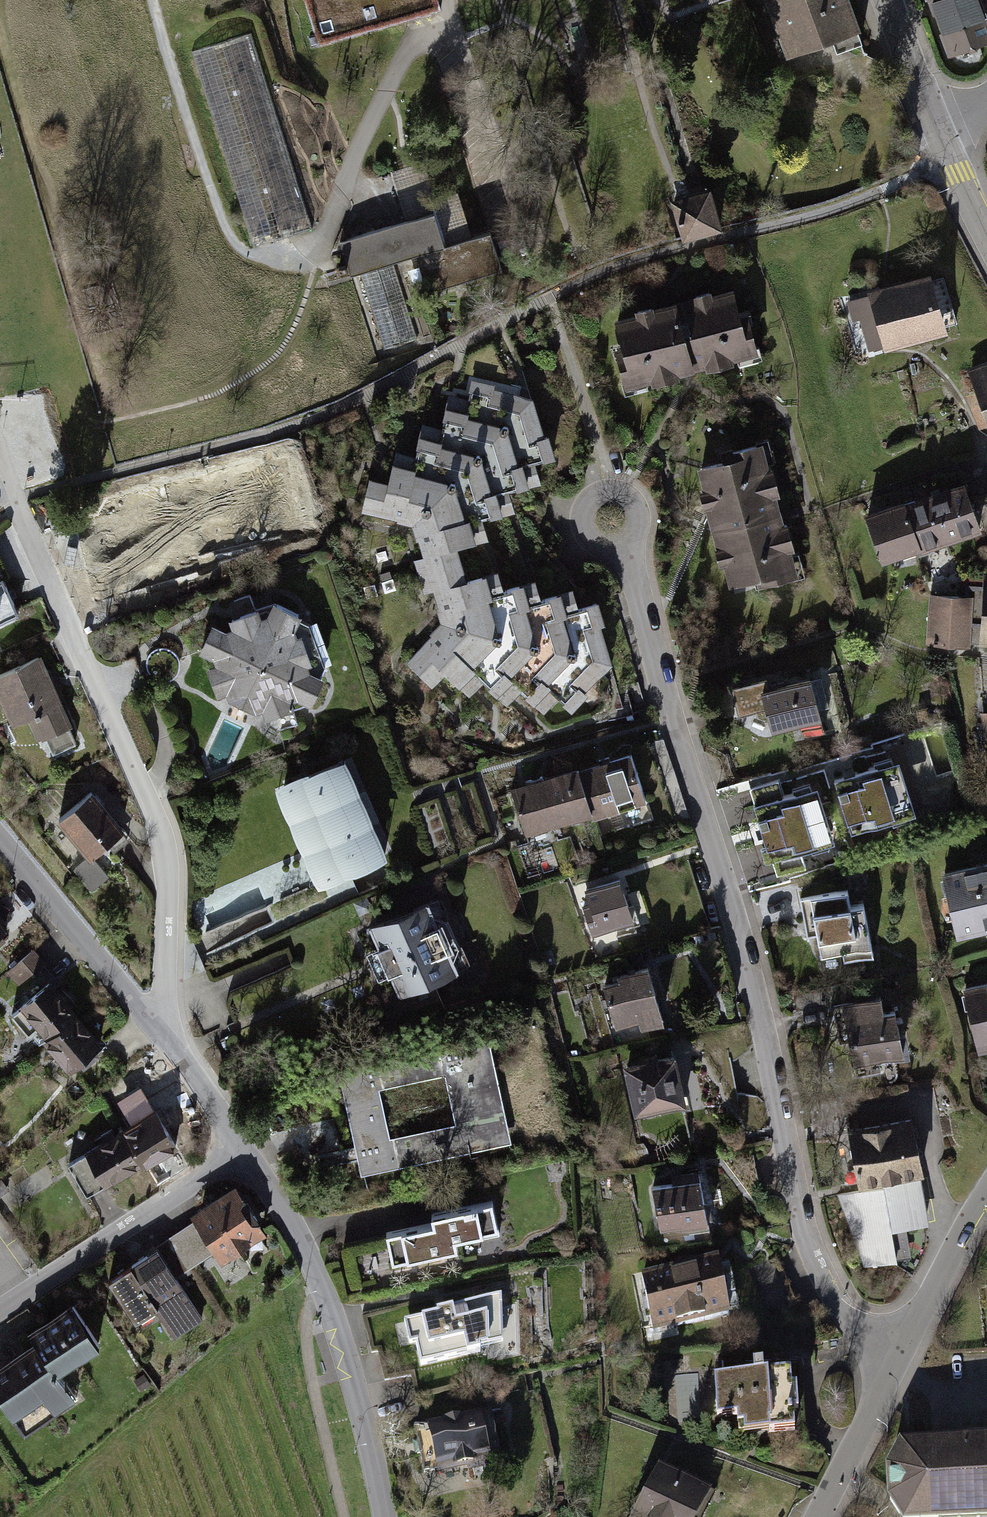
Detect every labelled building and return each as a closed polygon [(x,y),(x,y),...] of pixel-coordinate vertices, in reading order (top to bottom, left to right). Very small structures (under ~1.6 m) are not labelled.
[(314,34),(315,34),(318,45),(440,9),(438,0),(304,0),(314,34)] [(790,53),(833,37),(837,50),(861,41),(845,0),(770,0),(790,53)] [(951,53),(986,41),(986,27),(977,0),(932,0),(951,53)] [(251,31),(191,50),(252,247),(312,228),(251,31)] [(708,193),(674,203),(685,237),(719,227),(708,193)] [(348,218),(343,228),(357,273),(361,272),(384,349),(417,339),(393,261),(416,254),(427,291),(501,269),(490,231),(444,245),(434,212),(353,236),(348,218)] [(886,289),(868,294),(885,353),(896,350),(949,335),(932,276),(886,289)] [(623,345),(614,347),(625,387),(764,349),(752,308),(744,310),(736,282),(615,314),(623,345)] [(967,364),(986,418),(986,357),(967,364)] [(367,472),(359,511),(412,523),(442,620),(405,660),(432,684),(445,669),(468,690),(482,675),(507,698),(521,683),(545,705),(556,693),(571,706),(613,660),(594,599),(579,604),(573,584),(542,594),(536,574),(506,583),(500,562),(469,572),(461,545),(485,537),(479,515),(513,505),(508,489),(541,479),(535,461),(552,456),(533,394),(495,386),(496,381),(470,375),(465,396),(448,392),(442,422),(420,417),(412,449),(394,445),(386,477),(367,472)] [(742,463),(696,474),(724,590),(760,582),(762,593),(805,582),(771,445),(740,453),(742,463)] [(964,477),(867,512),(884,558),(980,523),(964,477)] [(971,594),(928,592),(926,640),(969,642),(971,594)] [(226,627),(211,621),(199,650),(213,656),(215,661),(206,665),(217,695),(225,691),(228,698),(256,710),(262,707),(265,716),(295,705),(292,696),(297,694),(312,700),(324,671),(309,665),(307,659),(311,657),(301,629),(296,629),(294,624),(301,609),(273,596),(266,611),(260,613),(257,605),(227,616),(231,625),(226,627)] [(8,615),(0,604),(0,621),(8,615)] [(10,720),(25,714),(35,738),(71,722),(40,650),(0,667),(0,696),(10,720)] [(813,682),(760,695),(770,734),(823,721),(813,682)] [(936,729),(748,790),(776,880),(965,819),(936,729)] [(347,751),(274,782),(316,880),(388,849),(347,751)] [(634,757),(512,790),(525,838),(647,805),(634,757)] [(92,786),(56,815),(86,852),(122,823),(92,786)] [(945,876),(959,932),(986,925),(986,865),(945,876)] [(621,870),(585,883),(590,897),(583,900),(594,931),(637,916),(621,870)] [(852,897),(811,902),(820,968),(877,961),(873,928),(856,930),(852,897)] [(437,907),(374,931),(400,999),(463,975),(437,907)] [(20,984),(48,964),(37,950),(9,970),(20,984)] [(619,976),(603,980),(616,1024),(640,1017),(642,1025),(665,1019),(649,961),(618,970),(619,976)] [(964,983),(980,1043),(986,1041),(986,977),(964,983)] [(52,986),(19,1012),(71,1078),(104,1053),(52,986)] [(883,990),(843,998),(856,1060),(907,1050),(897,1003),(886,1005),(883,990)] [(489,1036),(337,1070),(360,1174),(512,1140),(489,1036)] [(676,1049),(623,1062),(636,1114),(689,1101),(676,1049)] [(140,1095),(62,1146),(91,1191),(170,1140),(140,1095)] [(925,1115),(849,1129),(859,1180),(934,1166),(925,1115)] [(340,1147),(333,1116),(288,1126),(305,1155),(340,1147)] [(701,1174),(654,1183),(662,1226),(710,1217),(701,1174)] [(927,1181),(852,1196),(867,1271),(907,1262),(901,1232),(936,1225),(927,1181)] [(235,1182),(190,1211),(196,1220),(216,1251),(222,1260),(267,1230),(235,1182)] [(434,1220),(386,1230),(393,1260),(459,1247),(457,1236),(498,1228),(492,1198),(432,1210),(434,1220)] [(216,1251),(196,1220),(155,1246),(176,1277),(216,1251)] [(155,1246),(106,1279),(136,1324),(157,1310),(174,1337),(203,1318),(176,1277),(155,1246)] [(719,1261),(642,1274),(652,1331),(729,1318),(719,1261)] [(434,1316),(401,1324),(405,1345),(413,1344),(417,1364),(476,1352),(476,1348),(483,1346),(483,1327),(497,1324),(496,1297),(433,1312),(434,1316)] [(0,1360),(0,1396),(23,1431),(75,1397),(56,1368),(98,1341),(70,1299),(26,1327),(33,1338),(0,1360)] [(520,1305),(507,1306),(508,1351),(522,1351),(520,1305)] [(792,1377),(703,1379),(704,1421),(727,1421),(727,1437),(793,1436),(792,1377)] [(482,1415),(414,1429),(423,1475),(491,1462),(482,1415)] [(902,1443),(888,1467),(890,1499),(902,1516),(986,1516),(986,1438),(902,1443)] [(660,1464),(634,1516),(700,1516),(713,1490),(660,1464)]
